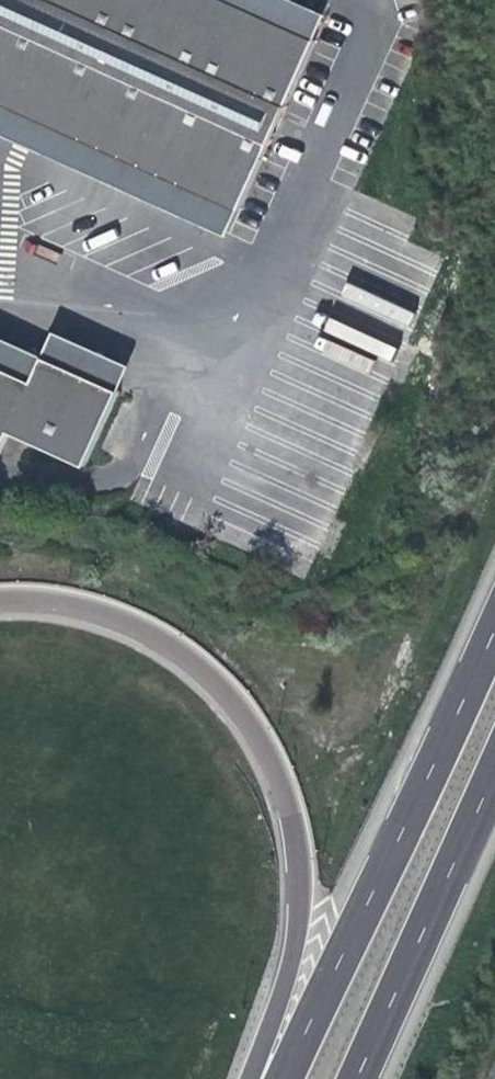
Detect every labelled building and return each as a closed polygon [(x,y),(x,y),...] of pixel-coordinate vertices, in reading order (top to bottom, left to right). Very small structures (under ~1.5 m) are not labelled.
[(239,211),(316,42),(223,0),(0,0),(0,102),(239,211)] [(239,211),(0,102),(0,133),(228,236),(239,211)] [(32,382),(44,357),(0,337),(0,367),(32,382)] [(44,357),(32,382),(0,367),(0,455),(11,433),(84,467),(120,392),(44,357)]
